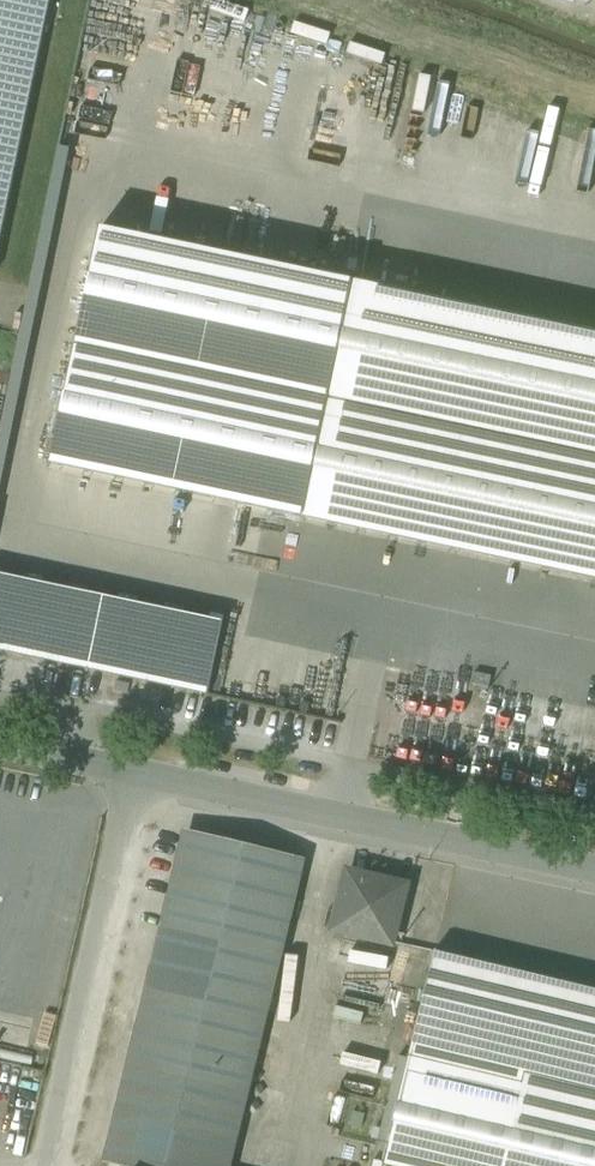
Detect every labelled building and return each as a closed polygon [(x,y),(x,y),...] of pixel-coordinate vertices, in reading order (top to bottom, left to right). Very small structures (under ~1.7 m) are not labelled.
[(53,0),(0,0),(0,250),(53,0)] [(100,233),(52,467),(594,580),(594,335),(100,233)] [(0,579),(0,644),(208,689),(221,625),(0,579)] [(300,861),(188,834),(132,1066),(244,1093),(300,861)] [(405,886),(349,873),(335,928),(391,942),(405,886)] [(434,950),(408,1058),(398,1056),(372,1165),(594,1165),(594,987),(434,950)] [(132,1066),(109,1161),(128,1165),(226,1165),(244,1093),(132,1066)]
